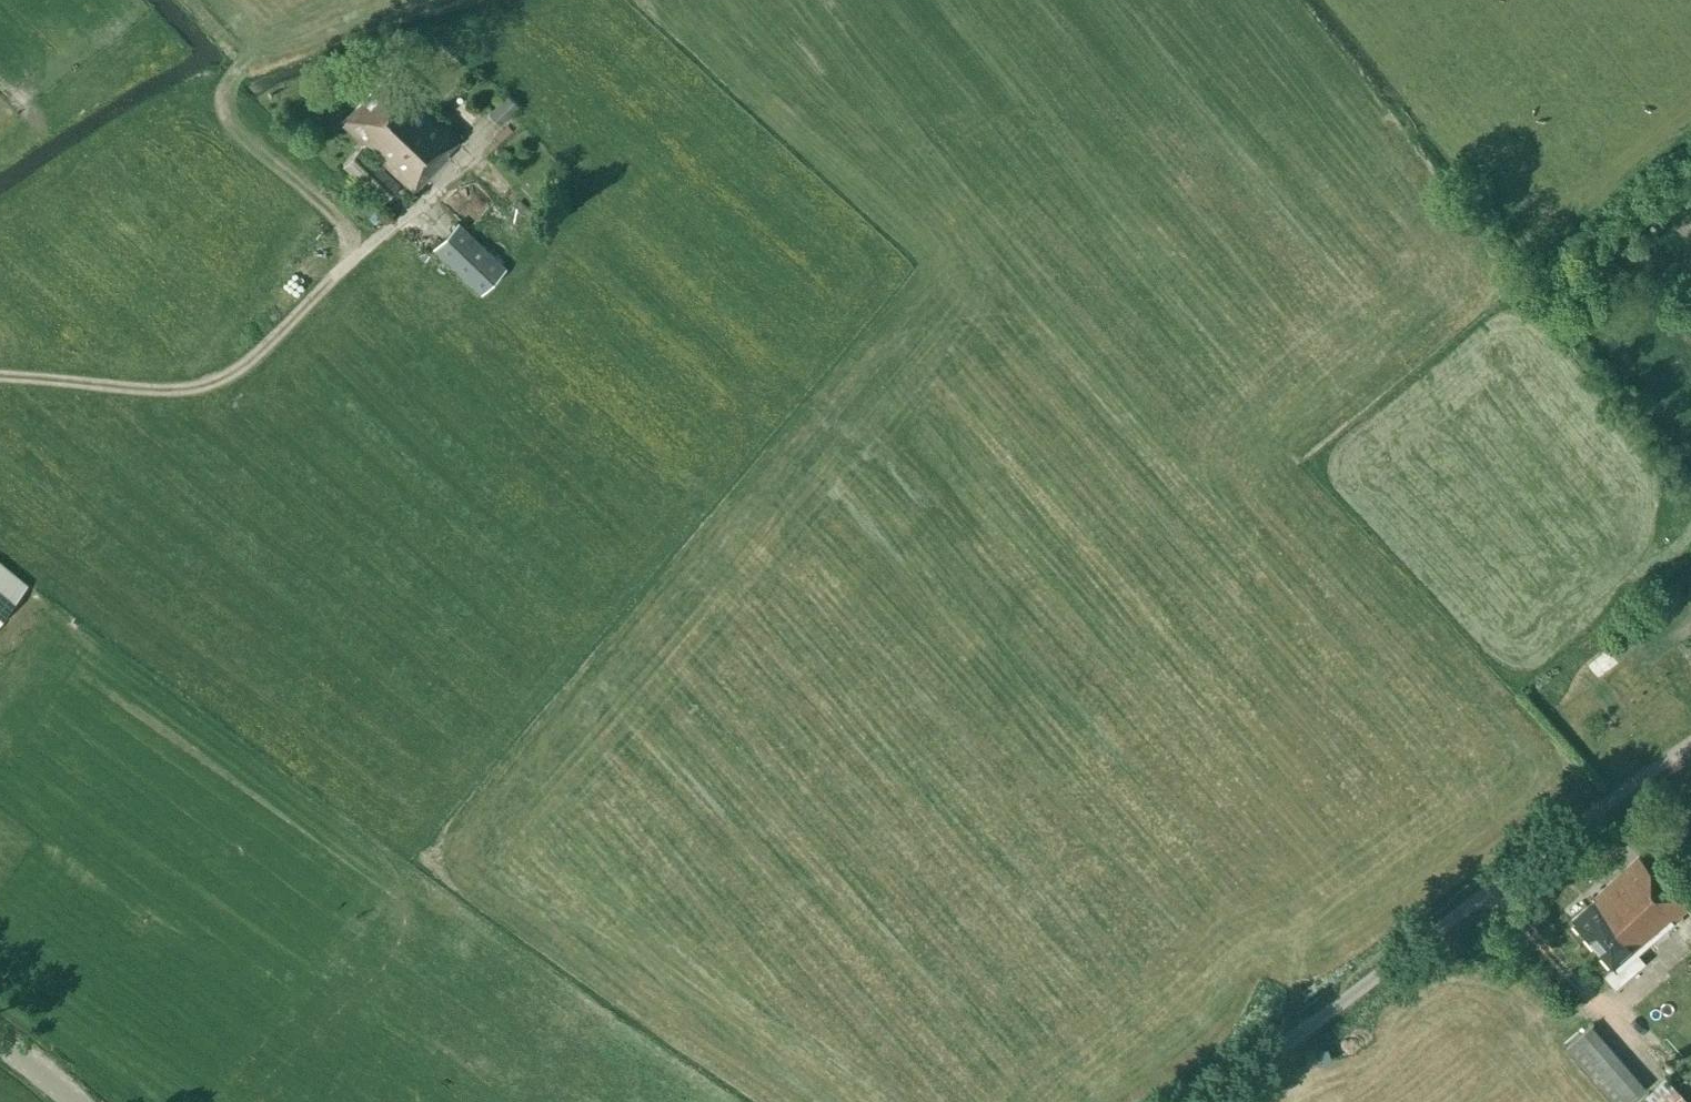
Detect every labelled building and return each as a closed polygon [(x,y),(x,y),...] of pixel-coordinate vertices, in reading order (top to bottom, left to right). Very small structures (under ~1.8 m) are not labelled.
[(446,151),(459,137),(391,70),(341,122),(363,143),(343,164),(381,202),(399,183),(367,152),(369,150),(412,192),(449,154),(446,151)] [(498,123),(517,104),(508,95),(489,113),(498,123)] [(505,268),(457,221),(432,247),(480,293),(505,268)] [(0,563),(0,616),(26,584),(0,563)] [(1690,907),(1690,889),(1663,856),(1649,868),(1638,856),(1594,898),(1596,901),(1571,919),(1616,970),(1690,907)] [(1591,1023),(1564,1046),(1613,1101),(1626,1101),(1646,1085),(1591,1023)] [(1665,1076),(1635,1101),(1688,1101),(1665,1076)]
